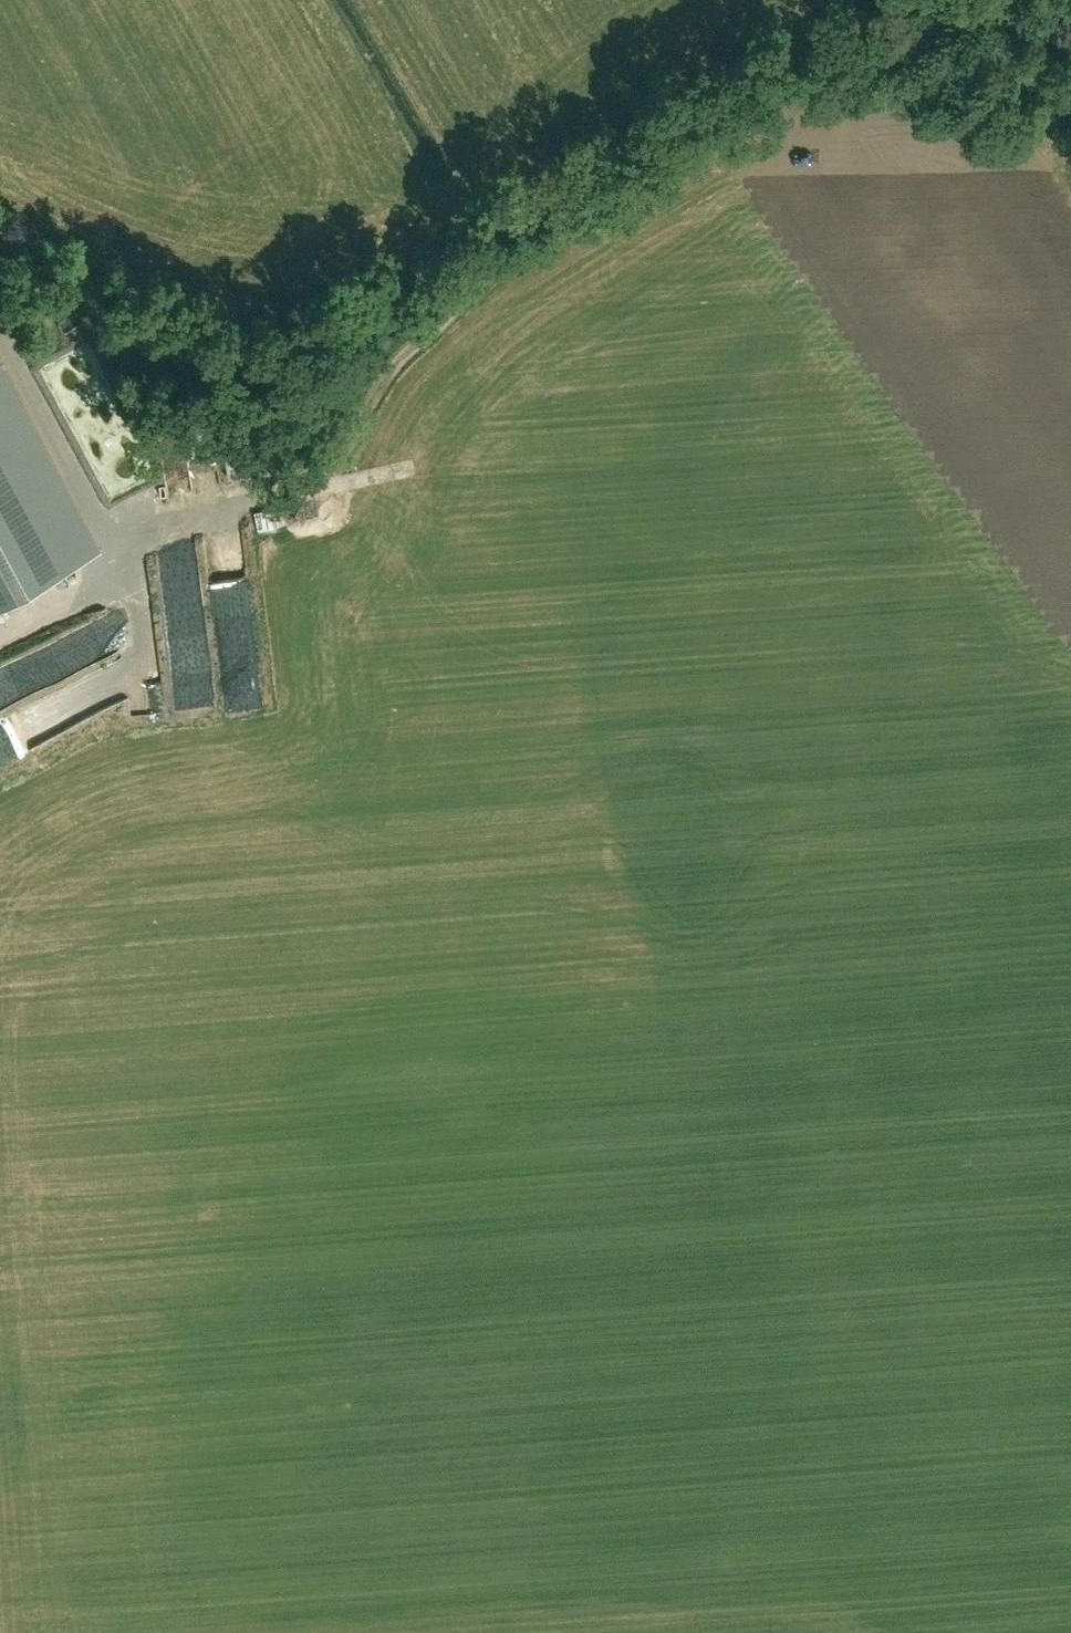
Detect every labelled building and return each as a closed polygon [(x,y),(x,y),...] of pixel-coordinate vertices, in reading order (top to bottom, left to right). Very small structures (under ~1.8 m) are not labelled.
[(0,374),(0,603),(95,551),(0,374)] [(59,396),(70,391),(62,374),(51,379),(59,396)] [(159,437),(150,446),(161,457),(170,448),(159,437)] [(206,601),(204,558),(177,559),(179,602),(206,601)] [(262,615),(231,616),(235,705),(267,703),(262,615)]
